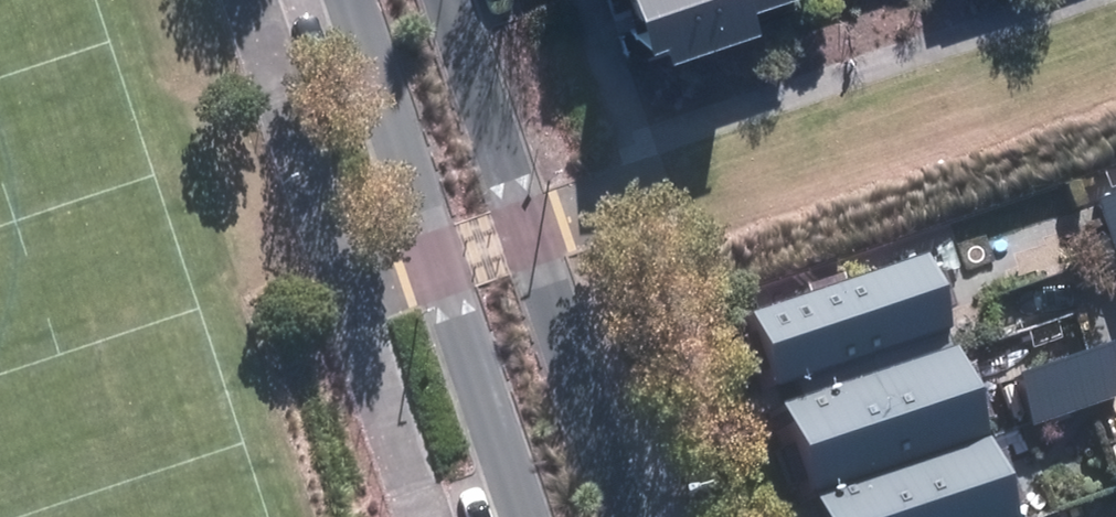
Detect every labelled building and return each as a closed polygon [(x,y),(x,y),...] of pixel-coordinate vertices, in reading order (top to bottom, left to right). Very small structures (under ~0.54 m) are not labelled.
[(630,75),(726,43),(719,25),(793,0),(605,0),(630,75)] [(1087,206),(1115,293),(1115,292),(1115,197),(1087,206)] [(1097,318),(1063,218),(927,263),(961,363),(1097,318)] [(924,346),(899,272),(722,331),(747,405),(924,346)] [(1002,385),(1018,434),(1108,404),(1092,355),(1002,385)] [(958,448),(931,366),(753,425),(781,506),(958,448)] [(964,460),(789,516),(983,516),(964,460)]
